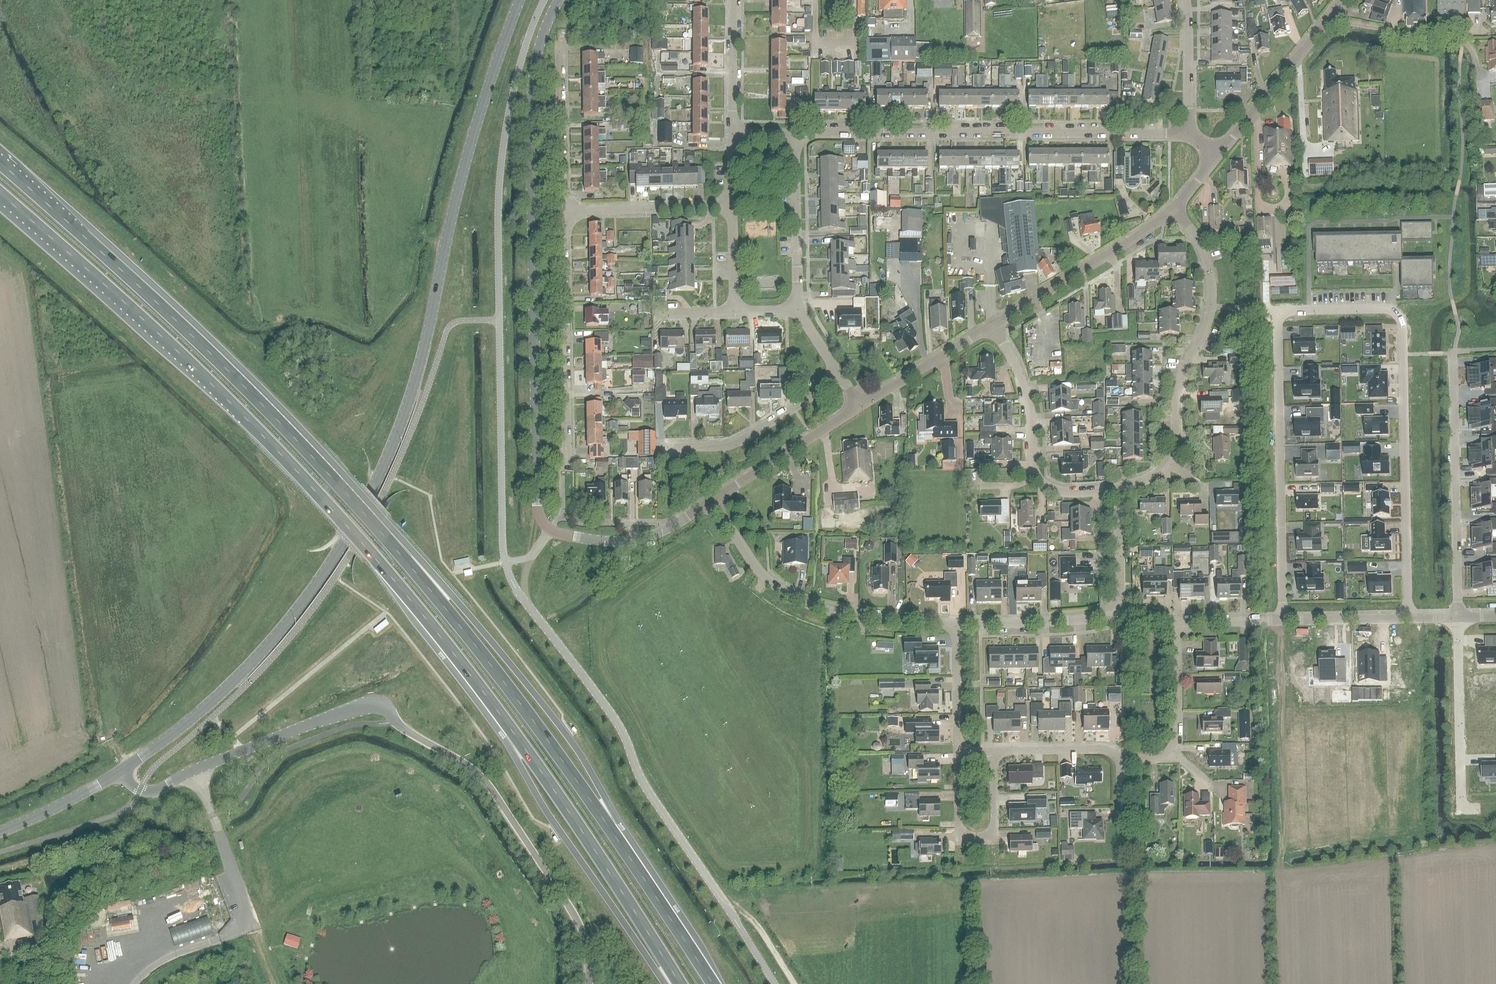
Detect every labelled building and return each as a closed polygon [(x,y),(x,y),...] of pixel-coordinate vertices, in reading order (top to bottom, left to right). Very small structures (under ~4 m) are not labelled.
[(772,0),(772,14),(786,14),(786,8),(786,0),(772,0)] [(906,0),(879,0),(879,11),(882,11),(882,21),(903,21),(903,11),(906,11),(906,0)] [(1302,1),(1303,0),(1291,0),(1290,0),(1299,16),(1308,11),(1302,1)] [(1364,6),(1374,9),(1372,14),(1375,15),(1385,18),(1387,18),(1392,5),(1390,4),(1378,0),(1366,0),(1364,6)] [(1426,0),(1403,0),(1404,16),(1407,16),(1407,28),(1427,27),(1427,15),(1426,15),(1426,0)] [(1438,25),(1467,25),(1467,0),(1438,0),(1438,25)] [(1469,14),(1479,14),(1479,0),(1469,0),(1469,14)] [(966,2),(966,38),(982,38),(981,2),(966,2)] [(1490,17),(1492,17),(1492,22),(1495,21),(1495,2),(1490,2),(1491,9),(1486,10),(1486,11),(1487,15),(1490,17)] [(694,11),(694,25),(708,25),(708,11),(700,11),(700,6),(690,5),(690,11),(694,11)] [(1169,5),(1155,7),(1157,23),(1172,21),(1169,5)] [(1271,20),(1272,26),(1273,25),(1274,35),(1286,33),(1285,25),(1286,24),(1285,18),(1281,19),(1281,14),(1283,14),(1283,8),(1269,10),(1271,20)] [(1232,25),(1232,23),(1232,17),(1239,17),(1239,12),(1231,11),(1231,13),(1212,13),(1212,25),(1232,25)] [(785,28),(786,26),(786,14),(772,14),(771,28),(780,28),(780,34),(790,34),(790,28),(785,28)] [(811,31),(811,16),(803,16),(803,19),(798,19),(796,21),(796,26),(798,28),(803,28),(803,31),(811,31)] [(1258,52),(1269,50),(1268,42),(1269,42),(1268,35),(1264,36),(1262,29),(1256,30),(1254,19),(1247,21),(1248,40),(1254,39),(1255,43),(1256,43),(1258,52)] [(1232,23),(1232,25),(1212,25),(1212,38),(1231,38),(1231,35),(1231,29),(1239,29),(1239,24),(1232,23)] [(707,39),(708,25),(694,25),(694,31),(694,39),(707,39)] [(1231,35),(1231,38),(1212,38),(1212,50),(1231,50),(1231,47),(1231,41),(1239,41),(1239,36),(1231,35)] [(785,44),(785,37),(780,37),(780,44),(771,44),(771,57),(785,57),(785,44)] [(1154,37),(1151,53),(1165,56),(1168,40),(1154,37)] [(651,39),(651,50),(662,50),(662,40),(651,39)] [(694,39),(694,52),(707,53),(707,39),(694,39)] [(867,39),(867,62),(915,62),(915,39),(867,39)] [(1488,42),(1489,48),(1486,48),(1487,63),(1489,63),(1490,72),(1495,72),(1495,42),(1488,42)] [(1231,47),(1231,50),(1212,50),(1212,62),(1231,62),(1231,53),(1239,53),(1239,48),(1231,47)] [(643,49),(630,49),(629,63),(642,64),(643,49)] [(699,66),(707,66),(707,53),(694,52),(694,66),(690,66),(690,73),(699,73),(699,66)] [(1165,56),(1151,53),(1148,69),(1162,72),(1165,56)] [(583,55),(583,68),(597,67),(597,61),(605,61),(605,55),(583,55)] [(771,57),(771,71),(785,71),(785,57),(771,57)] [(853,62),(845,63),(845,75),(853,75),(853,62)] [(881,63),(871,63),(871,77),(881,77),(881,63)] [(917,65),(917,77),(931,77),(931,66),(923,66),(923,65),(917,65)] [(951,66),(934,66),(934,76),(951,75),(951,66)] [(597,67),(583,68),(583,80),(605,79),(605,73),(597,74),(597,67)] [(1162,72),(1148,69),(1145,85),(1159,88),(1162,72)] [(1217,92),(1241,92),(1241,83),(1247,83),(1247,70),(1240,70),(1240,76),(1217,77),(1217,92)] [(771,71),(771,85),(785,85),(789,85),(789,78),(785,78),(785,71),(771,71)] [(1358,142),(1357,91),(1355,91),(1355,79),(1336,80),(1336,71),(1325,72),(1326,92),(1323,92),(1324,143),(1358,142)] [(707,82),(699,82),(699,76),(694,76),(694,82),(693,82),(693,96),(707,96),(707,82)] [(605,79),(583,80),(583,92),(597,92),(597,85),(605,85),(605,79)] [(915,93),(913,93),(913,108),(926,108),(926,93),(928,93),(928,84),(923,85),(923,93),(915,93)] [(771,85),(771,98),(785,98),(785,85),(771,85)] [(889,108),(889,93),(890,93),(890,85),(886,85),(886,92),(876,93),(876,108),(889,108)] [(898,93),(890,93),(889,93),(889,108),(901,108),(901,92),(902,92),(902,85),(898,85),(898,93)] [(902,92),(901,92),(901,108),(913,108),(913,93),(915,93),(915,85),(910,85),(910,92),(902,92)] [(1159,88),(1145,85),(1142,101),(1157,103),(1159,88)] [(1054,93),(1054,108),(1067,108),(1067,93),(1067,88),(1067,87),(1062,87),(1054,87),(1054,93)] [(1081,93),(1081,108),(1094,108),(1094,93),(1094,87),(1089,87),(1081,87),(1081,93)] [(1094,93),(1094,108),(1107,108),(1107,93),(1100,93),(1100,87),(1094,87),(1094,93)] [(808,88),(800,88),(800,97),(808,97),(808,88)] [(827,112),(827,96),(829,96),(829,88),(824,88),(824,96),(814,96),(814,112),(827,112)] [(837,96),(829,96),(827,96),(827,112),(839,112),(839,96),(842,96),(842,88),(837,88),(837,96)] [(842,96),(839,96),(839,112),(852,112),(852,96),(854,96),(854,88),(849,88),(849,96),(842,96)] [(854,96),(852,96),(852,112),(864,112),(864,97),(866,97),(866,88),(862,88),(862,96),(854,96)] [(951,88),(946,88),(946,93),(938,93),(938,108),(951,108),(951,93),(951,88)] [(951,88),(951,93),(951,108),(965,108),(965,93),(956,93),(956,88),(951,88)] [(965,93),(965,108),(978,108),(978,93),(978,88),(974,88),(974,93),(965,93)] [(978,93),(978,108),(992,108),(992,93),(982,93),(982,88),(978,88),(978,93)] [(992,93),(992,108),(1005,108),(1005,93),(1005,88),(1001,88),(1001,93),(992,93)] [(1005,93),(1005,108),(1018,108),(1018,93),(1011,93),(1011,88),(1005,88),(1005,93)] [(1027,93),(1027,108),(1041,108),(1041,93),(1041,88),(1036,88),(1036,93),(1027,93)] [(1041,93),(1041,108),(1054,108),(1054,93),(1048,93),(1048,88),(1041,88),(1041,93)] [(597,92),(583,92),(583,104),(605,104),(605,98),(597,98),(597,92)] [(1067,93),(1067,108),(1081,108),(1081,93),(1072,93),(1067,93)] [(693,96),(693,110),(707,110),(707,96),(693,96)] [(784,118),(784,112),(785,112),(785,98),(771,98),(771,112),(779,112),(779,118),(784,118)] [(798,99),(798,110),(806,110),(806,99),(798,99)] [(1494,120),(1493,102),(1479,103),(1480,121),(1494,120)] [(605,104),(583,104),(584,117),(598,116),(597,110),(605,109),(605,104)] [(693,110),(693,124),(707,124),(707,110),(693,110)] [(1279,128),(1264,128),(1265,144),(1266,144),(1266,149),(1265,149),(1265,163),(1273,163),(1273,166),(1273,167),(1273,166),(1293,166),(1292,166),(1292,133),(1290,133),(1290,120),(1279,120),(1279,128)] [(671,124),(659,124),(659,144),(671,144),(671,124)] [(707,137),(707,124),(693,124),(693,135),(688,135),(688,143),(699,143),(699,137),(707,137)] [(583,131),(584,143),(598,143),(598,136),(606,136),(606,130),(583,131)] [(598,143),(584,143),(584,155),(606,155),(606,149),(598,149),(598,143)] [(1028,152),(1028,167),(1036,167),(1036,172),(1042,172),(1042,167),(1042,152),(1028,152)] [(1042,152),(1042,167),(1042,172),(1048,172),(1048,167),(1055,167),(1055,152),(1042,152)] [(1068,167),(1068,152),(1055,152),(1055,167),(1065,167),(1068,167)] [(1068,167),(1068,172),(1074,172),(1074,167),(1081,167),(1081,152),(1068,152),(1068,167)] [(1081,152),(1081,167),(1089,167),(1089,172),(1094,172),(1095,172),(1095,152),(1081,152)] [(1095,152),(1095,172),(1100,172),(1100,167),(1108,167),(1108,152),(1095,152)] [(1149,152),(1131,152),(1131,154),(1124,154),(1124,152),(1117,152),(1117,167),(1124,167),(1124,181),(1124,183),(1124,185),(1126,187),(1128,188),(1130,189),(1132,189),(1134,189),(1136,188),(1138,187),(1139,185),(1140,183),(1140,181),(1140,178),(1149,178),(1149,152)] [(888,170),(890,170),(890,154),(877,154),(878,169),(876,169),(876,178),(880,178),(880,170),(888,170)] [(890,154),(890,170),(888,170),(888,178),(892,178),(892,170),(900,170),(902,170),(902,154),(890,154)] [(902,154),(902,170),(900,170),(900,178),(905,178),(905,170),(913,170),(915,170),(915,154),(902,154)] [(915,154),(915,170),(913,170),(913,178),(917,178),(917,169),(927,169),(927,154),(915,154)] [(939,154),(939,169),(949,169),(949,174),(952,174),(952,169),(952,154),(939,154)] [(965,169),(965,154),(952,154),(952,169),(965,169)] [(965,154),(965,169),(975,169),(979,169),(979,154),(965,154)] [(979,154),(979,169),(982,169),(992,169),(992,154),(979,154)] [(992,154),(992,169),(999,169),(999,174),(1005,174),(1005,154),(992,154)] [(1005,154),(1005,174),(1011,174),(1011,169),(1018,169),(1018,154),(1005,154)] [(606,155),(584,155),(584,167),(598,167),(598,160),(606,160),(606,155)] [(652,156),(647,156),(647,164),(648,172),(648,189),(660,188),(660,172),(652,172),(652,164),(652,156)] [(857,158),(858,170),(869,170),(869,158),(857,158)] [(817,160),(818,172),(837,172),(843,172),(843,160),(836,160),(817,160)] [(1310,175),(1334,174),(1333,160),(1309,161),(1310,175)] [(1244,171),(1243,162),(1231,162),(1231,174),(1228,174),(1228,189),(1248,189),(1247,170),(1244,171)] [(684,171),(685,188),(697,187),(696,171),(689,171),(689,163),(683,164),(684,171)] [(660,172),(660,188),(672,188),(672,171),(665,171),(665,164),(660,164),(660,172)] [(684,171),(677,171),(677,164),(672,164),(672,171),(672,188),(685,188),(684,171)] [(639,165),(629,165),(630,185),(636,185),(636,189),(648,189),(648,172),(640,172),(639,165)] [(584,179),(607,179),(607,172),(599,172),(598,167),(584,167),(584,179)] [(821,184),(844,183),(844,178),(837,178),(837,172),(818,172),(818,177),(820,177),(821,184)] [(607,179),(584,179),(584,191),(599,191),(599,184),(607,184),(607,179)] [(818,191),(818,196),(837,195),(837,189),(844,189),(844,183),(821,184),(821,191),(818,191)] [(1491,197),(1495,197),(1495,185),(1484,185),(1484,197),(1491,197)] [(871,192),(871,207),(882,207),(882,192),(871,192)] [(837,195),(818,196),(818,201),(821,201),(821,207),(844,207),(844,201),(844,195),(837,195)] [(890,197),(890,207),(900,208),(900,197),(890,197)] [(1006,241),(1007,240),(1009,257),(1005,257),(1002,260),(1003,271),(995,273),(1000,291),(999,293),(1000,295),(1002,296),(1005,295),(1025,290),(1021,277),(1022,277),(1023,275),(1022,274),(1034,271),(1035,272),(1036,272),(1035,267),(1034,253),(1037,252),(1036,249),(1038,249),(1033,204),(1032,204),(1031,197),(979,200),(980,219),(1005,231),(1006,241)] [(1128,214),(1125,201),(1116,203),(1119,216),(1128,214)] [(866,215),(866,206),(858,206),(858,215),(866,215)] [(1219,232),(1218,206),(1210,207),(1211,233),(1219,232)] [(818,214),(818,219),(837,219),(837,212),(844,212),(844,207),(821,207),(821,214),(818,214)] [(1486,220),(1489,220),(1489,221),(1495,220),(1495,208),(1491,208),(1492,210),(1486,210),(1486,220)] [(922,232),(922,210),(902,210),(902,232),(922,232)] [(1100,232),(1098,221),(1093,222),(1092,214),(1079,217),(1081,224),(1079,224),(1081,236),(1100,232)] [(818,219),(819,231),(844,231),(844,224),(837,224),(837,219),(818,219)] [(1270,219),(1258,219),(1259,239),(1259,247),(1271,247),(1270,239),(1271,239),(1270,219)] [(1073,232),(1071,220),(1064,221),(1066,233),(1073,232)] [(676,242),(692,242),(692,229),(688,229),(687,222),(671,223),(671,230),(675,230),(675,237),(668,237),(668,243),(676,242)] [(1401,238),(1316,239),(1316,266),(1401,264),(1402,290),(1433,289),(1433,263),(1403,263),(1402,241),(1433,241),(1432,223),(1401,224),(1401,238)] [(601,226),(589,226),(589,238),(601,238),(601,226)] [(866,235),(866,226),(860,226),(860,228),(850,228),(850,235),(866,235)] [(1251,238),(1251,227),(1239,228),(1240,239),(1251,238)] [(589,249),(601,249),(607,249),(606,244),(601,244),(601,238),(589,238),(589,249)] [(848,256),(847,250),(854,250),(854,238),(835,239),(836,239),(836,244),(831,245),(831,251),(829,251),(829,256),(848,256)] [(921,262),(921,240),(899,240),(900,262),(921,262)] [(676,242),(676,249),(668,249),(668,255),(676,254),(692,254),(692,242),(676,242)] [(1166,251),(1166,247),(1157,247),(1157,263),(1158,269),(1171,269),(1171,251),(1166,251)] [(1185,247),(1176,247),(1176,251),(1171,251),(1171,269),(1185,269),(1185,247)] [(601,256),(601,249),(589,249),(589,261),(601,261),(607,261),(614,261),(614,256),(607,257),(607,256),(601,256)] [(1054,273),(1050,266),(1051,266),(1047,260),(1047,259),(1043,252),(1042,254),(1040,250),(1038,251),(1038,249),(1036,249),(1037,252),(1034,253),(1035,267),(1038,266),(1041,272),(1042,271),(1046,278),(1054,273)] [(676,267),(676,266),(693,266),(692,254),(676,254),(676,261),(669,261),(669,267),(676,267)] [(832,262),(832,268),(855,268),(854,262),(848,262),(848,256),(829,256),(829,262),(832,262)] [(1490,263),(1490,256),(1480,257),(1481,264),(1481,268),(1490,267),(1490,263)] [(601,261),(589,261),(590,273),(601,273),(601,261)] [(1135,283),(1146,283),(1146,263),(1134,264),(1135,283)] [(1158,283),(1158,269),(1157,263),(1146,263),(1146,283),(1158,283)] [(676,266),(676,267),(676,273),(669,274),(669,279),(676,279),(676,278),(693,278),(693,266),(676,266)] [(829,275),(829,280),(848,279),(848,273),(855,273),(855,268),(832,268),(832,275),(829,275)] [(615,279),(608,279),(608,278),(602,278),(601,273),(590,273),(590,285),(602,284),(608,284),(615,284),(615,279)] [(1295,277),(1282,278),(1283,286),(1295,285),(1295,277)] [(676,278),(676,279),(677,286),(669,286),(669,291),(693,290),(693,278),(676,278)] [(832,291),(837,291),(837,298),(855,298),(855,286),(848,286),(848,279),(829,280),(829,285),(832,285),(832,291)] [(962,280),(962,283),(963,283),(964,290),(973,289),(972,279),(962,280)] [(602,290),(602,284),(590,285),(590,296),(606,296),(606,290),(602,290)] [(1190,293),(1194,293),(1194,284),(1172,284),(1172,298),(1190,298),(1190,293)] [(1094,311),(1105,310),(1105,314),(1115,314),(1114,296),(1110,296),(1110,290),(1099,291),(1100,301),(1094,301),(1094,311)] [(964,296),(959,296),(950,296),(951,321),(964,320),(964,309),(965,309),(965,296),(964,296)] [(1195,311),(1195,302),(1190,302),(1190,298),(1172,298),(1172,311),(1178,311),(1178,312),(1195,311)] [(839,311),(840,328),(861,328),(860,319),(866,319),(866,326),(878,326),(878,331),(879,331),(878,299),(853,299),(853,311),(839,311)] [(931,331),(947,330),(945,308),(941,308),(940,300),(930,301),(931,309),(930,309),(931,331)] [(640,303),(640,315),(650,315),(650,303),(640,303)] [(1084,328),(1084,310),(1080,310),(1080,305),(1069,305),(1069,315),(1065,315),(1064,317),(1064,322),(1066,323),(1070,323),(1070,325),(1075,325),(1075,329),(1084,328)] [(586,311),(586,326),(598,326),(598,325),(608,325),(608,312),(598,312),(598,311),(586,311)] [(1178,312),(1178,311),(1172,311),(1159,311),(1159,323),(1178,323),(1178,312)] [(910,352),(918,347),(913,340),(914,340),(913,339),(915,338),(916,334),(910,324),(915,321),(910,312),(896,321),(896,322),(888,327),(893,334),(892,335),(897,342),(894,344),(899,354),(908,349),(910,352)] [(1113,330),(1122,329),(1121,316),(1112,316),(1113,324),(1113,330)] [(1159,323),(1159,335),(1178,334),(1178,323),(1159,323)] [(1326,327),(1326,337),(1338,337),(1338,326),(1326,327)] [(1372,358),(1386,357),(1387,357),(1386,334),(1383,334),(1382,327),(1367,328),(1367,343),(1371,342),(1372,358)] [(1342,328),(1342,340),(1356,340),(1355,328),(1342,328)] [(1314,340),(1314,329),(1301,330),(1301,340),(1294,340),(1294,355),(1315,355),(1315,340),(1314,340)] [(780,346),(780,331),(758,332),(758,347),(764,346),(764,351),(771,351),(771,346),(780,346)] [(1083,344),(1092,344),(1091,331),(1082,331),(1083,344)] [(715,347),(714,332),(695,333),(695,356),(698,356),(699,356),(701,355),(703,352),(703,351),(704,349),(704,347),(715,347)] [(749,332),(726,333),(726,349),(749,349),(749,332)] [(683,349),(683,333),(660,333),(661,350),(675,349),(675,353),(676,354),(677,356),(679,357),(681,356),(683,354),(683,352),(683,349)] [(586,357),(600,357),(600,344),(608,344),(608,334),(594,334),(594,344),(586,344),(586,357)] [(722,363),(722,351),(716,351),(716,362),(710,363),(710,371),(722,371),(722,363)] [(1152,365),(1151,353),(1132,353),(1132,365),(1152,365)] [(1241,354),(1229,354),(1229,365),(1241,365),(1241,354)] [(639,357),(639,369),(653,369),(653,356),(639,357)] [(600,357),(586,357),(587,371),(600,370),(600,363),(606,363),(606,357),(600,357)] [(995,370),(993,370),(993,358),(981,358),(981,364),(979,364),(979,370),(971,370),(971,380),(979,380),(979,381),(995,381),(995,370)] [(1468,378),(1492,378),(1492,371),(1495,371),(1495,359),(1485,360),(1485,366),(1474,366),(1470,366),(1470,370),(1467,371),(1468,378)] [(754,370),(754,360),(740,360),(740,370),(754,370)] [(1203,378),(1210,378),(1210,385),(1221,385),(1221,377),(1223,377),(1223,372),(1226,372),(1226,363),(1208,363),(1208,367),(1203,367),(1203,378)] [(1132,376),(1152,376),(1152,365),(1132,365),(1132,376)] [(1387,397),(1387,374),(1380,374),(1380,367),(1361,368),(1361,384),(1369,384),(1369,389),(1369,394),(1369,395),(1369,398),(1387,397)] [(1318,382),(1318,368),(1304,369),(1304,382),(1295,382),(1295,397),(1309,397),(1309,399),(1320,399),(1320,382),(1318,382)] [(606,370),(600,370),(587,371),(587,385),(595,385),(595,391),(600,391),(600,385),(601,385),(601,384),(606,381),(606,370)] [(645,384),(645,378),(645,371),(632,371),(632,384),(645,384)] [(708,385),(708,372),(690,372),(690,385),(708,385)] [(728,408),(750,407),(750,388),(755,388),(754,373),(745,373),(746,382),(740,382),(740,393),(727,393),(728,408)] [(1132,382),(1132,388),(1152,387),(1152,376),(1132,376),(1126,376),(1126,382),(1132,382)] [(1468,378),(1468,386),(1471,386),(1471,390),(1475,390),(1486,390),(1486,396),(1495,396),(1495,384),(1492,384),(1492,378),(1468,378)] [(768,386),(760,386),(760,400),(780,400),(780,386),(779,386),(779,380),(771,380),(771,386),(768,386)] [(1004,396),(1004,386),(992,386),(992,396),(1004,396)] [(1133,399),(1152,399),(1152,387),(1132,388),(1133,399)] [(717,415),(718,415),(718,401),(721,401),(721,400),(721,391),(721,389),(711,390),(709,394),(698,394),(698,400),(696,400),(696,416),(709,416),(709,418),(717,418),(717,415)] [(1050,402),(1070,401),(1070,390),(1050,391),(1050,402)] [(1243,391),(1233,391),(1233,403),(1243,403),(1243,391)] [(1220,401),(1228,400),(1228,393),(1209,393),(1209,399),(1200,399),(1201,413),(1221,413),(1220,401)] [(665,416),(665,418),(673,418),(673,416),(686,416),(686,401),(684,401),(684,394),(676,394),(676,401),(664,401),(665,416)] [(1119,406),(1118,398),(1106,398),(1106,406),(1119,406)] [(587,406),(587,420),(601,419),(601,406),(600,406),(600,400),(595,400),(595,406),(587,406)] [(984,400),(984,411),(984,417),(991,416),(991,417),(1011,416),(1011,406),(996,406),(996,400),(984,400)] [(1078,400),(1070,401),(1050,402),(1051,412),(1071,412),(1070,408),(1077,407),(1077,401),(1078,401),(1078,400)] [(1468,418),(1493,418),(1493,411),(1495,411),(1495,400),(1486,400),(1486,406),(1475,406),(1471,406),(1471,410),(1468,410),(1468,418)] [(1094,416),(1104,415),(1103,403),(1093,404),(1094,416)] [(926,433),(926,431),(934,431),(934,439),(957,438),(957,423),(943,423),(943,407),(934,407),(934,405),(924,405),(924,416),(920,416),(920,423),(918,423),(918,433),(926,433)] [(1341,421),(1341,406),(1332,406),(1332,421),(1341,421)] [(1373,406),(1357,406),(1357,415),(1373,415),(1373,406)] [(892,409),(880,409),(880,420),(879,420),(879,428),(886,428),(886,436),(900,436),(899,420),(892,421),(892,409)] [(1320,437),(1320,424),(1324,424),(1324,409),(1306,409),(1306,410),(1306,409),(1306,418),(1304,421),(1295,421),(1296,437),(1320,437)] [(1142,425),(1141,414),(1122,414),(1122,426),(1142,425)] [(996,427),(1011,427),(1011,416),(991,417),(991,422),(980,422),(980,433),(996,433),(996,427)] [(1103,430),(1103,416),(1093,417),(1093,430),(1103,430)] [(1468,418),(1468,426),(1472,426),(1472,430),(1476,430),(1486,430),(1486,436),(1495,436),(1495,424),(1493,425),(1493,418),(1468,418)] [(605,419),(601,419),(587,420),(587,433),(602,433),(602,427),(605,427),(605,419)] [(1388,435),(1388,419),(1365,419),(1365,435),(1388,435)] [(1340,441),(1341,422),(1329,422),(1328,441),(1340,441)] [(628,427),(618,427),(618,423),(607,423),(607,433),(618,433),(628,433),(628,427)] [(1051,425),(1052,435),(1072,434),(1071,424),(1051,425)] [(1122,426),(1122,437),(1142,437),(1142,425),(1122,426)] [(1224,434),(1224,439),(1213,439),(1213,449),(1215,448),(1215,461),(1228,461),(1228,453),(1229,453),(1229,439),(1229,434),(1243,434),(1243,427),(1224,427),(1224,434)] [(602,439),(602,433),(587,433),(588,447),(590,447),(590,459),(604,459),(603,446),(606,446),(606,439),(602,439)] [(654,433),(639,433),(639,457),(654,457),(654,433)] [(1011,450),(1011,440),(996,440),(996,433),(980,433),(980,440),(984,440),(984,445),(991,445),(992,451),(1011,450)] [(1072,445),(1080,445),(1080,439),(1072,439),(1072,434),(1052,435),(1052,446),(1072,445)] [(1122,437),(1123,448),(1142,448),(1142,437),(1122,437)] [(1091,450),(1104,450),(1103,439),(1091,440),(1091,450)] [(1469,451),(1469,458),(1494,458),(1493,451),(1495,451),(1495,440),(1486,440),(1481,440),(1482,446),(1476,446),(1472,446),(1472,451),(1469,451)] [(866,441),(843,443),(844,454),(841,454),(844,483),(871,481),(869,452),(867,452),(866,441)] [(1340,461),(1339,444),(1326,444),(1327,462),(1340,461)] [(1360,444),(1350,444),(1350,454),(1360,454),(1360,444)] [(1123,460),(1142,460),(1142,448),(1123,448),(1123,460)] [(1382,460),(1380,458),(1380,449),(1365,449),(1365,459),(1363,459),(1363,474),(1389,474),(1388,458),(1383,458),(1382,460)] [(992,461),(1012,461),(1011,450),(992,451),(992,456),(984,456),(984,461),(992,461)] [(1095,454),(1099,460),(1104,456),(1100,451),(1095,454)] [(1296,462),(1297,478),(1319,477),(1318,461),(1317,461),(1316,451),(1302,451),(1302,462),(1296,462)] [(1086,468),(1087,466),(1086,456),(1083,457),(1083,453),(1065,454),(1065,461),(1061,461),(1061,475),(1081,474),(1081,470),(1083,470),(1085,469),(1086,468)] [(1469,458),(1469,466),(1472,466),(1472,470),(1476,470),(1487,470),(1487,476),(1495,476),(1495,464),(1494,465),(1494,458),(1469,458)] [(596,460),(596,468),(608,468),(608,460),(596,460)] [(1105,463),(1097,463),(1098,473),(1098,477),(1106,477),(1105,472),(1105,467),(1105,463)] [(615,502),(627,502),(627,484),(627,476),(621,476),(621,484),(615,484),(615,502)] [(639,502),(651,502),(651,484),(650,476),(644,476),(644,484),(639,484),(639,502)] [(587,495),(593,495),(594,503),(605,503),(605,486),(605,479),(598,479),(598,486),(593,486),(593,487),(587,487),(587,495)] [(1472,498),(1492,498),(1491,486),(1495,486),(1495,479),(1486,480),(1486,486),(1475,486),(1471,486),(1472,498)] [(1237,502),(1245,502),(1244,484),(1233,484),(1233,491),(1223,491),(1223,492),(1216,492),(1216,506),(1237,506),(1237,502)] [(1365,485),(1366,493),(1374,493),(1374,494),(1373,494),(1374,517),(1390,517),(1389,508),(1391,508),(1391,502),(1389,502),(1389,494),(1382,494),(1382,492),(1383,492),(1383,484),(1365,485)] [(1335,485),(1321,486),(1321,494),(1335,494),(1335,485)] [(782,513),(790,514),(790,513),(806,513),(806,499),(794,499),(790,499),(790,490),(774,490),(774,510),(782,510),(782,513)] [(859,509),(858,493),(833,495),(834,511),(859,509)] [(1318,496),(1297,496),(1297,510),(1318,510),(1318,496)] [(1148,514),(1165,514),(1165,498),(1147,499),(1147,501),(1139,501),(1140,512),(1148,512),(1148,514)] [(1492,498),(1472,498),(1472,510),(1476,510),(1486,510),(1486,516),(1495,516),(1495,504),(1492,505),(1492,498)] [(1009,523),(1008,509),(1000,509),(1000,501),(993,502),(993,503),(980,503),(980,516),(996,516),(996,523),(1009,523)] [(1207,525),(1207,513),(1200,513),(1200,501),(1180,502),(1180,516),(1195,516),(1195,525),(1207,525)] [(1035,528),(1034,511),(1032,511),(1032,503),(1021,503),(1021,511),(1019,511),(1019,528),(1035,528)] [(1091,522),(1090,510),(1074,510),(1074,504),(1061,504),(1061,515),(1070,515),(1070,522),(1091,522)] [(803,518),(803,530),(812,530),(813,518),(803,518)] [(1472,538),(1492,538),(1492,531),(1495,531),(1495,519),(1486,520),(1487,526),(1476,526),(1472,526),(1472,538)] [(1162,535),(1170,535),(1170,520),(1162,520),(1162,535)] [(1075,534),(1091,534),(1091,522),(1070,522),(1071,530),(1062,530),(1062,541),(1070,541),(1070,551),(1075,551),(1075,534)] [(1385,532),(1385,524),(1371,524),(1371,536),(1370,536),(1370,552),(1392,552),(1392,535),(1384,535),(1384,532),(1385,532)] [(1038,541),(1046,541),(1046,526),(1038,526),(1038,541)] [(1320,534),(1320,526),(1305,526),(1305,535),(1297,535),(1298,552),(1321,551),(1321,534),(1320,534)] [(1171,536),(1168,536),(1168,542),(1163,542),(1163,546),(1171,546),(1171,536)] [(784,565),(799,565),(800,555),(806,555),(807,539),(798,538),(797,543),(780,542),(780,543),(787,543),(787,549),(784,549),(784,565)] [(885,547),(885,563),(896,563),(896,547),(895,547),(895,538),(885,538),(886,547),(885,547)] [(1492,538),(1472,538),(1472,550),(1476,550),(1487,550),(1487,556),(1495,556),(1495,544),(1492,544),(1492,538)] [(845,540),(845,549),(857,549),(857,541),(845,540)] [(1046,542),(1033,542),(1033,552),(1046,552),(1046,542)] [(1217,547),(1209,547),(1210,562),(1218,562),(1217,547)] [(715,564),(725,564),(725,548),(715,548),(715,564)] [(1140,548),(1140,557),(1152,557),(1152,548),(1140,548)] [(1208,558),(1208,548),(1192,548),(1192,558),(1208,558)] [(990,555),(991,565),(1007,564),(1006,554),(990,555)] [(1026,554),(1008,554),(1008,566),(1026,566),(1026,554)] [(918,561),(911,555),(905,562),(912,568),(918,561)] [(948,569),(962,569),(962,558),(948,558),(948,569)] [(1060,559),(1060,580),(1069,580),(1069,585),(1092,585),(1091,569),(1078,569),(1078,568),(1073,568),(1073,559),(1075,559),(1075,558),(1060,559)] [(1239,577),(1246,577),(1246,563),(1246,558),(1238,558),(1238,563),(1238,571),(1232,571),(1233,579),(1228,579),(1228,599),(1240,598),(1239,579),(1239,577)] [(843,566),(830,566),(830,577),(828,577),(828,585),(836,585),(836,584),(848,584),(848,572),(854,572),(854,559),(843,559),(843,566)] [(1473,578),(1493,578),(1493,571),(1495,571),(1495,560),(1487,560),(1487,566),(1477,566),(1473,566),(1473,578)] [(1348,563),(1348,571),(1367,571),(1366,563),(1348,563)] [(1307,576),(1298,576),(1298,591),(1324,591),(1323,575),(1320,575),(1320,565),(1307,565),(1307,576)] [(739,574),(735,567),(728,571),(732,578),(739,574)] [(1143,596),(1154,596),(1154,577),(1154,572),(1148,573),(1148,567),(1140,567),(1141,573),(1143,573),(1143,596)] [(1154,577),(1154,596),(1166,596),(1166,581),(1172,581),(1172,568),(1165,568),(1160,568),(1154,568),(1154,572),(1154,577)] [(873,579),(873,591),(887,591),(887,579),(889,579),(889,569),(872,569),(872,579),(873,579)] [(1228,599),(1228,579),(1222,579),(1222,571),(1216,571),(1217,599),(1228,599)] [(1186,599),(1191,599),(1191,580),(1191,572),(1184,572),(1173,573),(1173,587),(1179,587),(1180,599),(1179,599),(1179,600),(1181,600),(1181,601),(1186,601),(1186,599)] [(944,574),(945,582),(926,583),(926,599),(941,598),(941,601),(949,601),(949,588),(957,588),(956,574),(944,574)] [(1028,583),(1028,602),(1040,602),(1040,587),(1046,587),(1046,574),(1037,574),(1038,583),(1028,583)] [(1198,580),(1191,580),(1191,599),(1204,599),(1204,598),(1203,598),(1203,574),(1198,574),(1198,580)] [(1377,576),(1369,576),(1369,594),(1391,594),(1391,578),(1377,578),(1377,576)] [(1473,578),(1473,590),(1477,590),(1488,590),(1488,596),(1495,596),(1495,585),(1493,585),(1493,578),(1473,578)] [(988,602),(988,582),(976,582),(976,603),(988,602)] [(988,582),(988,602),(1001,602),(1000,582),(988,582)] [(1016,602),(1028,602),(1028,583),(1016,583),(1016,602)] [(1344,592),(1335,592),(1335,601),(1344,601),(1344,592)] [(1479,649),(1479,665),(1495,665),(1495,638),(1487,638),(1487,646),(1487,649),(1485,649),(1479,649)] [(904,639),(904,653),(909,653),(909,665),(928,664),(928,668),(937,668),(937,647),(921,647),(921,639),(904,639)] [(1238,640),(1239,662),(1248,662),(1247,639),(1238,640)] [(1196,668),(1217,668),(1217,653),(1216,653),(1216,640),(1203,640),(1204,653),(1196,653),(1196,668)] [(1074,647),(1062,648),(1062,668),(1068,668),(1068,674),(1080,674),(1080,661),(1074,661),(1074,647)] [(1086,662),(1081,662),(1081,674),(1091,674),(1091,668),(1099,668),(1099,647),(1086,647),(1086,662)] [(1099,647),(1099,668),(1106,667),(1106,673),(1117,673),(1117,657),(1117,661),(1111,661),(1111,647),(1099,647)] [(1013,648),(1001,649),(1001,669),(1007,669),(1007,673),(1013,673),(1013,648)] [(1025,648),(1013,648),(1013,673),(1019,673),(1019,669),(1025,669),(1025,648)] [(1025,648),(1025,669),(1031,669),(1031,673),(1038,673),(1037,648),(1025,648)] [(1062,648),(1049,648),(1050,662),(1043,662),(1043,674),(1055,674),(1055,668),(1062,668),(1062,648)] [(995,669),(1001,669),(1001,649),(989,649),(989,674),(995,674),(995,669)] [(1378,653),(1359,654),(1360,676),(1366,676),(1366,682),(1387,682),(1386,665),(1378,665),(1378,659),(1378,653)] [(1320,668),(1314,668),(1314,679),(1320,679),(1336,679),(1336,682),(1346,682),(1346,668),(1336,668),(1336,660),(1335,654),(1320,654),(1320,668)] [(1480,681),(1480,694),(1495,694),(1495,676),(1489,676),(1489,680),(1480,681)] [(903,680),(879,680),(879,688),(903,688),(903,680)] [(1204,681),(1196,681),(1196,693),(1204,693),(1204,694),(1220,694),(1220,680),(1204,680),(1204,681)] [(932,705),(938,705),(937,691),(929,691),(929,683),(915,683),(915,693),(917,693),(917,705),(920,705),(920,711),(932,711),(932,705)] [(1074,704),(1082,703),(1082,688),(1074,689),(1074,704)] [(1108,703),(1120,703),(1120,689),(1108,689),(1108,703)] [(1026,699),(1026,690),(1017,690),(1017,699),(1026,699)] [(1490,707),(1490,712),(1495,712),(1495,694),(1480,694),(1480,707),(1490,707)] [(1071,717),(1071,703),(1059,704),(1059,713),(1051,713),(1051,731),(1064,731),(1064,717),(1071,717)] [(1051,731),(1051,713),(1043,713),(1042,704),(1030,704),(1031,718),(1038,718),(1038,731),(1051,731)] [(1088,705),(1088,711),(1083,711),(1083,731),(1096,731),(1095,711),(1095,705),(1088,705)] [(1006,732),(1006,713),(998,713),(998,706),(986,707),(986,719),(993,719),(993,732),(1006,732)] [(1014,713),(1006,713),(1006,732),(1020,732),(1019,718),(1026,718),(1026,706),(1014,706),(1014,713)] [(1217,710),(1217,718),(1203,718),(1203,732),(1222,732),(1222,718),(1230,718),(1230,710),(1217,710)] [(1108,711),(1095,711),(1096,731),(1108,731),(1108,711)] [(1249,711),(1239,711),(1240,731),(1250,731),(1249,711)] [(898,727),(897,717),(887,717),(887,728),(898,727)] [(936,741),(936,728),(938,728),(931,728),(930,720),(905,720),(906,733),(915,733),(916,742),(938,742),(938,741),(936,741)] [(1222,744),(1222,751),(1209,752),(1209,759),(1210,767),(1229,766),(1229,753),(1236,753),(1236,744),(1222,744)] [(891,766),(903,765),(903,755),(891,756),(891,766)] [(926,780),(939,780),(939,764),(922,764),(922,756),(908,757),(908,769),(917,769),(918,782),(926,782),(926,780)] [(1481,763),(1482,779),(1490,779),(1490,782),(1495,782),(1495,763),(1481,763)] [(1021,767),(1008,767),(1009,785),(1009,784),(1011,784),(1011,783),(1021,783),(1021,784),(1031,784),(1031,779),(1043,779),(1042,765),(1035,765),(1021,765),(1021,767)] [(1088,768),(1075,768),(1075,770),(1071,770),(1071,765),(1061,765),(1061,778),(1071,778),(1071,774),(1075,774),(1075,785),(1093,784),(1093,783),(1102,783),(1101,769),(1088,769),(1088,768)] [(1173,784),(1160,784),(1160,795),(1157,798),(1157,799),(1150,799),(1150,815),(1164,815),(1164,805),(1173,805),(1173,798),(1174,798),(1174,793),(1173,793),(1173,784)] [(1238,827),(1238,825),(1243,825),(1243,816),(1243,803),(1245,803),(1245,788),(1229,788),(1229,803),(1225,803),(1225,814),(1223,814),(1223,825),(1230,825),(1230,827),(1232,828),(1237,828),(1238,827)] [(919,810),(919,816),(939,816),(939,801),(919,801),(919,794),(905,794),(905,810),(919,810)] [(1209,816),(1209,803),(1201,803),(1201,805),(1198,805),(1198,796),(1192,796),(1191,794),(1187,794),(1186,796),(1184,796),(1184,818),(1198,818),(1198,816),(1209,816)] [(1012,805),(1012,821),(1034,820),(1034,808),(1045,808),(1045,797),(1027,797),(1027,805),(1012,805)] [(1096,840),(1103,840),(1103,834),(1102,834),(1101,821),(1085,822),(1085,813),(1069,813),(1070,829),(1084,829),(1084,840),(1096,839),(1096,840)] [(1050,829),(1036,829),(1036,839),(1050,839),(1050,829)] [(899,831),(892,831),(893,839),(899,839),(913,838),(913,830),(899,831)] [(1031,836),(1010,837),(1010,852),(1018,851),(1018,857),(1026,857),(1026,851),(1031,851),(1037,851),(1037,845),(1031,845),(1031,836)] [(940,855),(940,841),(928,841),(928,840),(919,840),(919,845),(915,845),(916,852),(919,851),(920,856),(928,856),(928,855),(940,855)] [(1223,859),(1223,852),(1223,849),(1215,849),(1215,859),(1223,859)] [(4,942),(45,934),(38,897),(23,900),(19,884),(12,885),(12,884),(6,885),(6,886),(0,887),(0,901),(0,903),(0,922),(4,942)] [(130,923),(111,926),(112,931),(131,928),(130,923)] [(284,945),(291,947),(294,937),(287,935),(284,945)]
